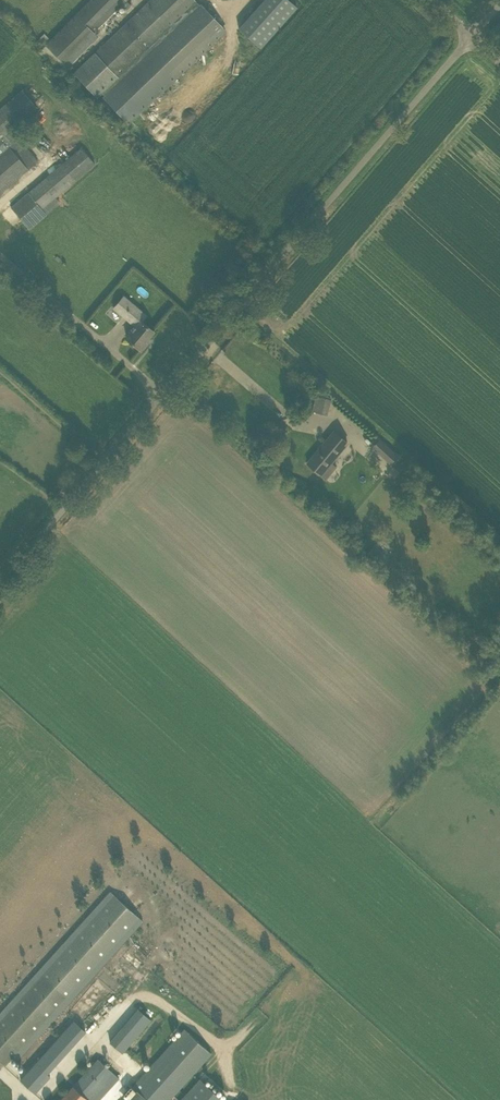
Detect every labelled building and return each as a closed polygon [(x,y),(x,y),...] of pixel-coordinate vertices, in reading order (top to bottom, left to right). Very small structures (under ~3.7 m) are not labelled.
[(120,5),(125,0),(90,0),(52,39),(51,40),(46,44),(45,46),(62,63),(67,59),(72,63),(94,41),(90,36),(94,31),(120,5)] [(94,54),(117,78),(101,94),(129,124),(224,33),(193,0),(151,0),(94,54)] [(290,0),(264,0),(239,28),(260,47),(297,6),(290,0)] [(101,94),(117,78),(94,54),(74,73),(98,98),(101,94)] [(7,148),(0,154),(0,194),(38,161),(11,129),(36,108),(22,92),(0,110),(0,140),(7,148)] [(41,209),(94,164),(81,148),(10,208),(28,230),(46,215),(41,209)] [(136,327),(126,338),(141,350),(147,342),(145,340),(154,331),(142,321),(146,315),(124,296),(113,308),(136,327)] [(328,398),(316,395),(312,411),(323,414),(328,415),(331,401),(332,399),(328,398)] [(334,431),(307,463),(325,479),(336,466),(331,462),(347,442),(334,431)] [(385,445),(379,452),(390,463),(396,456),(385,445)] [(367,553),(374,560),(382,552),(374,545),(367,553)] [(110,891),(0,1013),(0,1061),(4,1065),(12,1056),(16,1060),(143,920),(110,891)] [(138,1007),(109,1040),(122,1052),(152,1019),(138,1007)] [(129,1099),(169,1099),(211,1053),(185,1029),(150,1067),(133,1086),(131,1085),(126,1090),(133,1096),(129,1099)] [(106,1065),(98,1058),(60,1099),(99,1099),(119,1077),(106,1065)] [(27,1070),(20,1078),(35,1092),(50,1075),(48,1073),(35,1061),(27,1070)] [(205,1082),(200,1079),(181,1099),(224,1099),(205,1082)]
